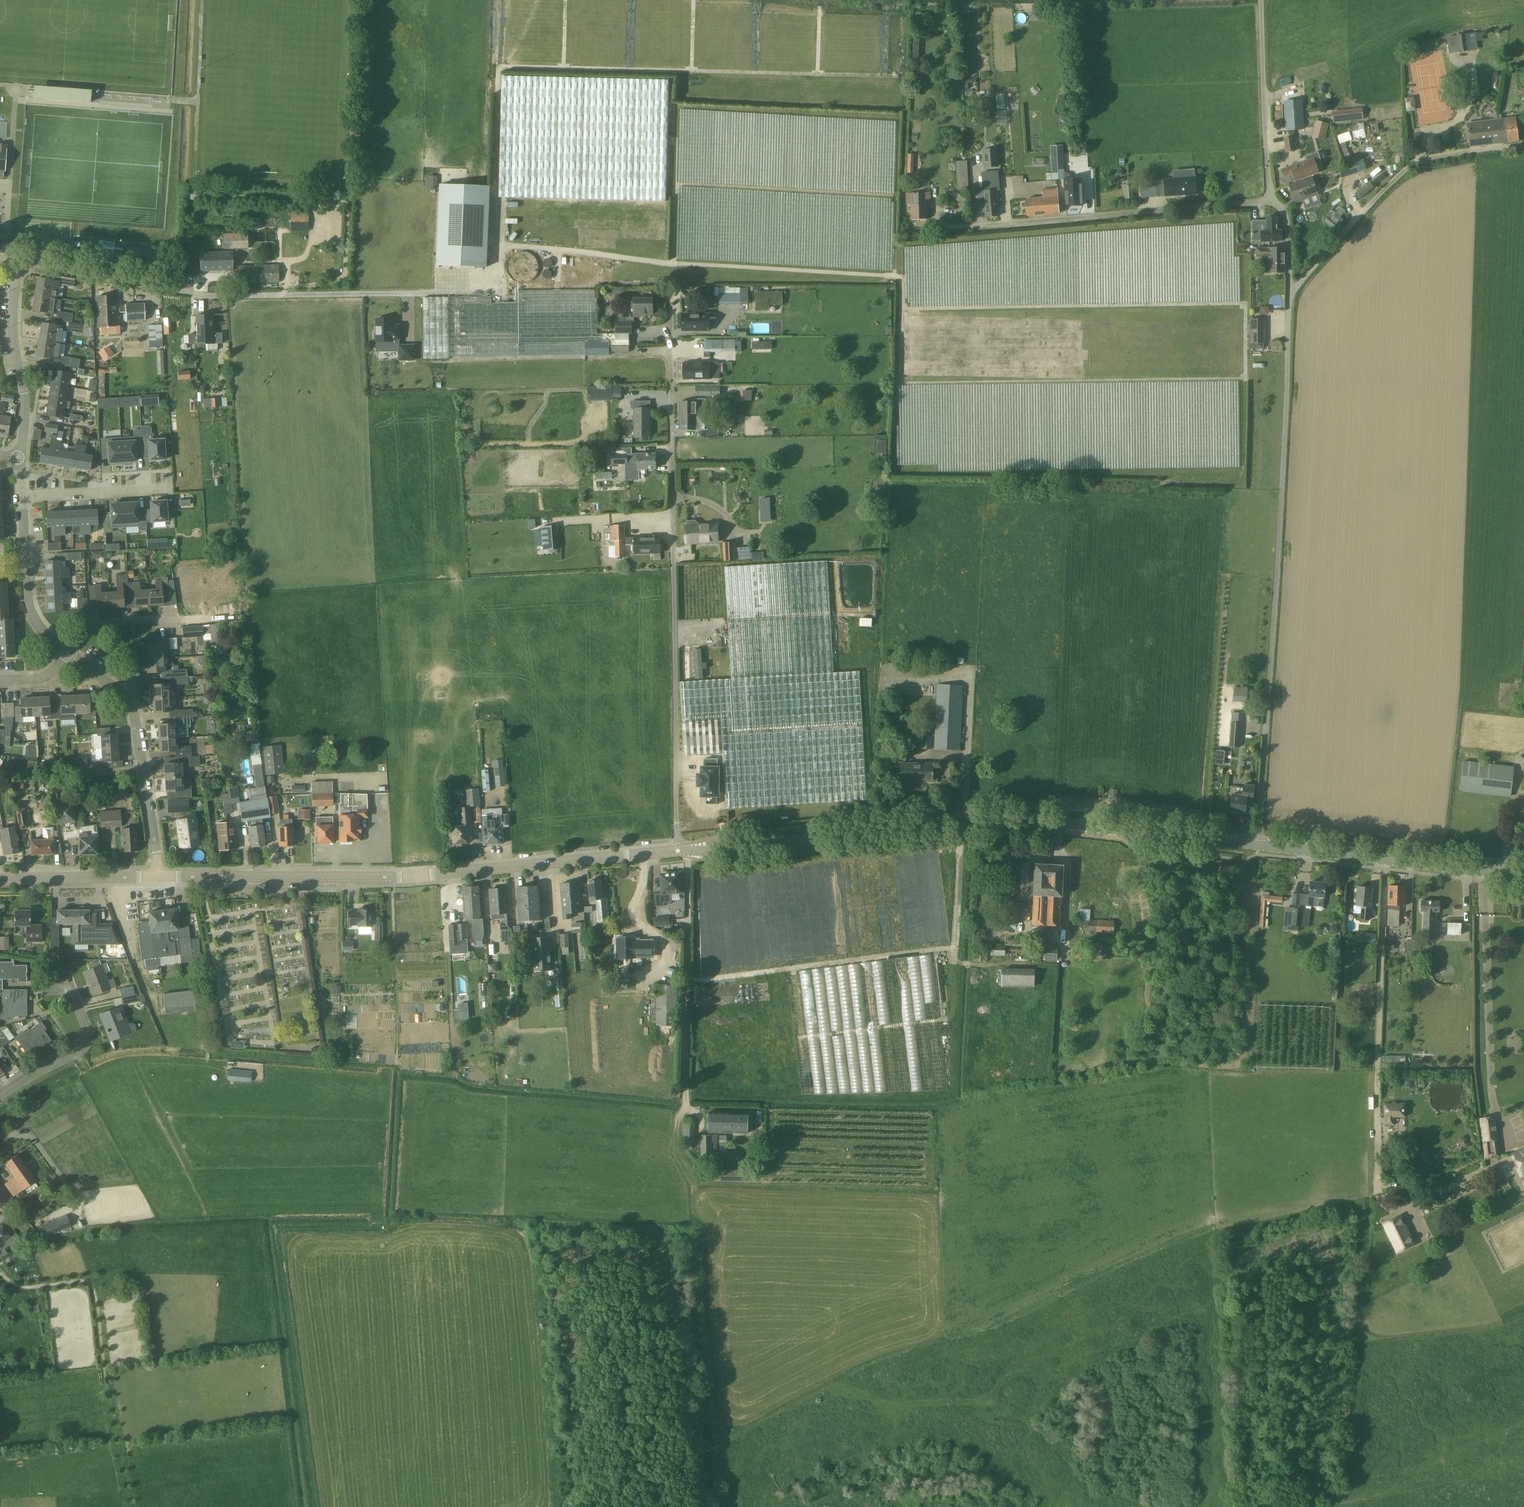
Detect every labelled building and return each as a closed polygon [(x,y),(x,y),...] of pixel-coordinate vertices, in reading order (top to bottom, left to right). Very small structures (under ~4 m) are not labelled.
[(1455,35),(1457,52),(1476,50),(1474,33),(1455,35)] [(669,80),(502,76),(499,197),(666,201),(669,80)] [(996,94),(997,108),(1006,108),(1005,93),(996,94)] [(1304,129),(1303,108),(1284,110),(1286,130),(1291,130),(1291,134),(1304,134),(1303,129),(1304,129)] [(1367,110),(1338,113),(1339,121),(1368,118),(1367,110)] [(1498,120),(1501,143),(1508,142),(1519,141),(1516,117),(1505,119),(1498,120)] [(1501,143),(1498,120),(1467,124),(1470,146),(1501,143)] [(1328,125),(1317,122),(1313,133),(1325,136),(1328,125)] [(1336,135),(1340,144),(1352,139),(1349,131),(1336,135)] [(1422,140),(1421,133),(1414,134),(1415,141),(1422,140)] [(1293,137),(1284,138),(1286,152),(1295,151),(1293,137)] [(1065,173),(1064,154),(1063,145),(1051,146),(1052,155),(1052,174),(1064,173),(1065,173)] [(998,167),(996,149),(982,151),(984,168),(998,167)] [(1318,173),(1316,167),(1323,164),(1318,152),(1305,157),(1307,161),(1282,170),(1284,177),(1293,173),(1296,181),(1318,173)] [(1357,173),(1353,161),(1352,157),(1344,160),(1345,166),(1338,168),(1341,178),(1357,173)] [(956,161),(957,190),(969,189),(968,160),(956,161)] [(1378,185),(1387,179),(1383,173),(1374,179),(1378,185)] [(438,187),(438,175),(426,175),(426,187),(438,187)] [(1164,192),(1165,196),(1196,194),(1195,177),(1155,180),(1156,193),(1164,192)] [(1081,178),(1065,179),(1066,206),(1082,205),(1081,178)] [(1134,198),(1133,185),(1132,185),(1132,178),(1123,178),(1124,186),(1125,186),(1125,199),(1134,198)] [(1316,191),(1312,178),(1289,186),(1294,199),(1316,191)] [(1371,182),(1356,192),(1359,197),(1374,187),(1371,182)] [(487,267),(491,187),(440,185),(437,265),(487,267)] [(984,191),(986,209),(986,217),(998,215),(996,190),(993,190),(993,186),(984,187),(984,191)] [(1060,213),(1058,188),(1043,190),(1043,198),(1026,199),(1027,216),(1060,213)] [(927,219),(927,204),(924,204),(924,192),(914,193),(914,204),(912,204),(912,220),(927,219)] [(1333,228),(1345,220),(1338,210),(1326,218),(1333,228)] [(292,231),(308,231),(308,213),(292,212),(292,231)] [(1266,220),(1252,221),(1252,240),(1261,240),(1261,241),(1282,240),(1281,230),(1277,231),(1276,217),(1266,217),(1266,220)] [(223,249),(248,248),(248,233),(223,234),(223,249)] [(99,240),(96,256),(113,258),(115,242),(99,240)] [(158,251),(128,246),(125,262),(156,267),(158,251)] [(1257,256),(1269,256),(1268,272),(1284,272),(1284,248),(1257,248),(1257,256)] [(540,269),(540,267),(540,263),(539,260),(537,257),(535,255),(533,253),(529,252),(526,251),(523,251),(518,252),(515,254),(513,256),(511,259),(510,261),(509,264),(509,267),(510,271),(510,273),(512,276),(514,278),(517,280),(519,281),(522,282),(526,282),(528,282),(531,281),(533,280),(536,278),(538,275),(539,272),(540,269)] [(232,270),(232,252),(200,253),(201,271),(232,270)] [(279,283),(279,264),(239,266),(240,284),(279,283)] [(37,278),(35,294),(56,297),(58,284),(74,287),(75,278),(59,276),(58,281),(37,278)] [(424,359),(585,356),(610,355),(610,352),(630,352),(629,333),(631,333),(631,321),(624,321),(624,316),(615,316),(615,322),(615,334),(597,334),(597,290),(519,291),(519,303),(492,303),(492,297),(423,298),(424,359)] [(748,291),(740,291),(740,294),(740,297),(740,304),(748,304),(748,291)] [(778,304),(778,293),(756,293),(756,310),(764,310),(764,308),(768,308),(768,304),(778,304)] [(54,314),(56,297),(35,294),(32,311),(54,314)] [(97,311),(119,310),(119,307),(116,307),(115,296),(96,297),(97,311)] [(653,314),(653,299),(634,299),(634,314),(653,314)] [(145,320),(144,304),(125,305),(126,321),(145,320)] [(1260,314),(1269,314),(1269,306),(1260,306),(1260,314)] [(119,310),(97,311),(97,327),(100,327),(101,335),(120,334),(120,326),(117,326),(116,313),(119,313),(119,310)] [(56,320),(66,322),(71,322),(73,314),(57,311),(56,320)] [(710,330),(710,314),(683,314),(683,330),(710,330)] [(206,344),(205,315),(196,316),(197,334),(189,335),(189,345),(206,344)] [(214,315),(205,315),(206,344),(222,343),(222,333),(214,334),(214,315)] [(393,319),(377,319),(377,332),(375,332),(375,339),(377,339),(377,342),(393,342),(393,339),(400,339),(400,325),(393,325),(393,319)] [(1251,319),(1251,343),(1251,349),(1265,349),(1266,343),(1265,319),(1251,319)] [(82,324),(71,322),(66,322),(65,331),(81,333),(82,324)] [(41,323),(39,340),(60,343),(63,327),(41,323)] [(163,347),(162,324),(148,324),(149,347),(163,347)] [(58,356),(60,343),(39,340),(36,356),(54,358),(53,364),(70,367),(71,358),(58,356)] [(705,352),(721,352),(721,341),(705,341),(705,352)] [(110,345),(98,350),(102,359),(114,354),(110,345)] [(414,346),(398,346),(398,362),(414,362),(414,346)] [(720,363),(684,363),(684,379),(720,378),(720,363)] [(53,370),(51,385),(68,388),(71,373),(53,370)] [(190,371),(178,372),(178,380),(190,379),(190,371)] [(66,403),(68,388),(51,385),(49,400),(66,403)] [(590,386),(590,400),(622,399),(622,385),(590,386)] [(696,387),(696,396),(721,395),(721,386),(696,387)] [(744,399),(752,399),(752,390),(744,390),(744,399)] [(139,397),(139,396),(131,397),(132,405),(140,405),(139,397)] [(149,396),(139,397),(140,405),(149,404),(149,396)] [(97,399),(98,407),(106,406),(105,398),(97,399)] [(218,407),(218,398),(204,399),(205,408),(218,407)] [(681,402),(681,411),(690,411),(690,414),(696,414),(696,416),(697,416),(705,416),(705,399),(695,399),(695,402),(681,402)] [(69,403),(66,403),(49,400),(46,415),(64,417),(65,409),(68,410),(69,403)] [(634,409),(635,429),(635,437),(651,437),(650,408),(643,408),(643,401),(631,401),(631,409),(634,409)] [(690,411),(681,411),(681,430),(697,430),(697,416),(696,416),(696,414),(690,414),(690,411)] [(0,414),(0,433),(7,434),(10,416),(0,414)] [(56,434),(58,426),(46,424),(45,432),(56,434)] [(134,435),(121,436),(122,462),(131,461),(131,459),(136,459),(135,447),(142,447),(141,428),(134,428),(134,435)] [(141,433),(142,447),(149,447),(149,458),(165,457),(164,437),(154,438),(153,432),(141,433)] [(39,463),(52,465),(55,440),(56,436),(51,435),(49,448),(41,447),(39,463)] [(876,435),(875,452),(888,452),(888,435),(876,435)] [(113,462),(122,462),(121,436),(101,437),(102,451),(108,451),(109,461),(113,461),(113,462)] [(61,441),(55,440),(52,465),(64,467),(67,451),(59,450),(61,441)] [(64,467),(77,468),(81,444),(75,444),(74,452),(67,451),(64,467)] [(86,445),(81,444),(77,468),(90,470),(92,455),(84,453),(86,445)] [(594,449),(591,449),(578,449),(578,458),(592,458),(594,458),(594,449)] [(656,469),(656,454),(638,454),(638,455),(632,455),(632,449),(613,449),(614,464),(627,464),(627,480),(639,480),(639,471),(647,470),(647,469),(656,469)] [(773,522),(772,496),(760,497),(761,523),(773,522)] [(167,513),(166,501),(151,502),(151,510),(145,510),(146,522),(167,521),(167,520),(169,520),(169,513),(167,513)] [(124,504),(125,529),(138,529),(139,533),(146,532),(145,516),(138,517),(137,505),(133,505),(133,503),(124,504)] [(112,530),(125,529),(124,504),(115,504),(115,506),(110,506),(111,518),(103,518),(104,534),(112,534),(112,530)] [(86,534),(90,534),(98,533),(98,524),(97,509),(84,510),(86,534)] [(71,511),(72,526),(73,535),(86,534),(84,510),(71,511)] [(71,511),(59,512),(60,536),(65,535),(65,526),(72,526),(71,511)] [(60,536),(59,512),(46,512),(47,527),(54,527),(55,536),(60,536)] [(528,528),(536,527),(535,519),(527,519),(528,528)] [(686,543),(719,541),(718,524),(686,526),(686,543)] [(558,549),(556,525),(541,526),(543,550),(558,549)] [(661,553),(661,537),(625,538),(624,525),(611,525),(612,557),(625,557),(625,545),(634,545),(635,553),(661,553)] [(724,543),(725,561),(737,560),(736,542),(724,543)] [(47,544),(48,551),(61,550),(60,543),(47,544)] [(82,560),(81,552),(68,553),(69,560),(82,560)] [(685,756),(723,753),(726,808),(868,800),(860,671),(834,673),(831,625),(827,560),(725,567),(728,618),(731,679),(680,682),(685,756)] [(45,561),(45,574),(69,573),(69,568),(60,568),(59,561),(45,561)] [(46,587),(61,586),(60,578),(69,578),(69,573),(45,574),(46,587)] [(117,592),(109,593),(110,608),(124,607),(123,598),(129,597),(128,583),(127,575),(116,575),(117,592)] [(156,589),(148,590),(149,605),(163,604),(162,598),(175,597),(173,580),(167,580),(167,577),(161,578),(161,580),(155,581),(156,589)] [(135,606),(149,605),(148,590),(140,590),(139,582),(128,583),(129,597),(135,597),(135,606)] [(96,609),(110,608),(109,593),(101,593),(100,585),(88,586),(90,600),(96,600),(96,609)] [(46,587),(47,600),(70,598),(70,593),(61,593),(61,586),(46,587)] [(70,598),(47,600),(47,612),(62,612),(62,603),(71,603),(70,598)] [(78,611),(87,610),(87,598),(77,598),(78,611)] [(860,625),(872,626),(873,618),(860,617),(860,625)] [(12,631),(12,619),(7,619),(0,619),(0,632),(12,631)] [(183,637),(201,635),(201,624),(183,626),(183,637)] [(13,644),(12,631),(0,632),(0,644),(13,644)] [(146,651),(144,651),(144,658),(147,658),(147,659),(164,657),(163,650),(170,649),(169,638),(155,639),(155,644),(146,645),(146,651)] [(13,644),(0,644),(0,657),(13,657),(13,644)] [(703,650),(695,650),(696,679),(704,679),(704,670),(709,669),(708,662),(704,663),(703,650)] [(683,652),(684,679),(692,679),(691,652),(683,652)] [(147,659),(144,660),(145,667),(147,666),(147,672),(163,671),(171,671),(171,665),(164,665),(164,657),(147,659)] [(188,682),(187,677),(187,676),(177,677),(178,685),(188,684),(188,682)] [(152,691),(150,692),(151,696),(153,697),(153,698),(170,697),(170,689),(176,689),(176,685),(176,683),(167,684),(152,685),(152,691)] [(212,702),(211,683),(203,684),(204,702),(212,702)] [(935,749),(960,750),(963,685),(938,684),(935,749)] [(1249,687),(1235,686),(1234,701),(1247,702),(1249,687)] [(74,696),(75,714),(90,713),(90,717),(96,717),(95,699),(89,699),(89,695),(74,696)] [(55,700),(56,720),(76,718),(75,714),(74,696),(61,696),(61,699),(55,700)] [(48,697),(34,698),(35,716),(43,715),(43,720),(56,720),(55,700),(49,700),(48,697)] [(153,699),(151,701),(151,705),(153,706),(154,712),(177,710),(177,705),(171,705),(170,697),(153,698),(153,699)] [(35,716),(34,698),(21,699),(21,706),(15,707),(16,722),(22,721),(22,717),(35,716)] [(14,717),(13,703),(6,703),(7,708),(1,708),(2,717),(7,717),(14,717)] [(181,709),(181,716),(181,717),(189,716),(189,717),(194,716),(192,709),(181,709)] [(159,736),(159,738),(176,737),(175,728),(190,727),(189,717),(189,716),(181,717),(181,716),(173,717),(174,723),(158,725),(158,731),(156,731),(157,736),(159,736)] [(1231,722),(1230,747),(1239,747),(1241,723),(1231,722)] [(101,736),(102,748),(118,747),(117,734),(110,735),(110,727),(96,728),(97,736),(101,736)] [(923,749),(931,749),(932,734),(924,734),(923,749)] [(175,751),(176,757),(189,756),(192,755),(191,745),(177,746),(176,737),(159,738),(160,752),(175,751)] [(26,744),(26,756),(37,756),(36,743),(26,744)] [(284,774),(281,745),(263,747),(266,775),(284,774)] [(118,747),(102,748),(103,761),(96,761),(97,769),(112,768),(112,761),(119,761),(118,747)] [(164,764),(165,778),(182,777),(182,767),(190,767),(189,756),(176,757),(173,757),(174,764),(164,764)] [(496,776),(505,775),(505,770),(503,759),(494,760),(495,771),(496,776)] [(690,777),(690,786),(689,786),(689,787),(693,787),(693,797),(697,797),(697,805),(709,805),(709,797),(710,797),(710,768),(708,768),(709,761),(695,760),(695,768),(693,768),(693,776),(689,776),(689,777),(690,777)] [(1460,790),(1511,796),(1514,766),(1463,760),(1460,790)] [(920,780),(933,780),(934,763),(901,763),(901,782),(920,782),(920,780)] [(183,786),(182,777),(165,778),(166,791),(176,791),(176,798),(192,797),(191,786),(183,786)] [(311,782),(311,793),(333,793),(332,781),(311,782)] [(1230,812),(1245,813),(1247,799),(1253,800),(1255,785),(1243,784),(1242,786),(1232,785),(1230,794),(1232,794),(1230,812)] [(229,789),(231,803),(240,802),(237,787),(229,789)] [(467,806),(481,805),(479,788),(466,789),(467,806)] [(333,793),(311,793),(312,807),(333,806),(333,794),(333,793)] [(366,795),(333,794),(334,804),(335,804),(335,809),(339,809),(339,815),(339,842),(352,842),(352,841),(360,841),(360,828),(359,828),(359,816),(367,815),(366,795)] [(267,797),(270,814),(279,813),(276,796),(267,797)] [(269,817),(267,799),(239,803),(242,821),(246,820),(251,847),(267,845),(263,824),(262,824),(261,818),(269,817)] [(63,841),(69,840),(68,829),(72,828),(71,825),(75,824),(74,821),(75,821),(72,802),(56,805),(58,822),(60,822),(61,823),(63,841)] [(168,814),(182,814),(182,802),(168,802),(168,814)] [(471,832),(470,807),(462,808),(463,826),(454,827),(455,843),(470,842),(469,832),(471,832)] [(28,827),(24,808),(16,809),(19,828),(28,827)] [(298,809),(299,818),(310,818),(310,809),(298,809)] [(503,843),(502,827),(509,827),(509,815),(503,815),(502,809),(483,810),(484,826),(485,845),(503,843)] [(122,826),(121,810),(99,811),(100,828),(122,826)] [(334,842),(333,825),(332,826),(332,817),(316,818),(316,826),(315,826),(315,833),(317,833),(317,845),(324,844),(324,842),(334,842)] [(199,845),(196,818),(177,820),(180,848),(199,845)] [(68,829),(69,840),(79,838),(79,854),(97,853),(97,836),(95,825),(83,827),(82,819),(75,821),(74,821),(75,824),(71,825),(72,828),(68,829)] [(293,845),(293,826),(292,827),(292,819),(279,820),(280,827),(279,827),(279,846),(293,845)] [(237,849),(235,822),(217,823),(219,851),(237,849)] [(16,826),(0,829),(0,834),(4,854),(20,851),(16,826)] [(31,854),(54,854),(54,853),(61,853),(57,830),(53,831),(53,828),(43,828),(43,839),(31,839),(31,854)] [(137,851),(136,828),(121,829),(122,851),(137,851)] [(1046,925),(1050,865),(1036,864),(1033,924),(1046,925)] [(1063,866),(1050,865),(1046,925),(1060,926),(1063,866)] [(681,891),(680,873),(662,875),(663,892),(655,893),(656,906),(665,906),(665,903),(672,902),(671,892),(681,891)] [(590,900),(596,899),(598,923),(609,922),(606,890),(602,891),(601,880),(589,881),(590,900)] [(1291,904),(1313,906),(1314,896),(1324,897),(1325,883),(1310,881),(1309,894),(1293,893),(1291,904)] [(561,884),(563,904),(582,902),(580,882),(561,884)] [(483,940),(484,936),(481,886),(464,887),(466,919),(472,919),(474,937),(476,940),(483,940)] [(542,920),(540,886),(517,887),(519,921),(542,920)] [(1400,905),(1405,905),(1406,886),(1389,886),(1388,905),(1387,925),(1399,926),(1400,905)] [(1369,920),(1371,906),(1372,888),(1357,887),(1356,905),(1361,905),(1360,919),(1369,920)] [(490,889),(492,915),(492,920),(504,919),(504,922),(501,922),(502,941),(513,940),(512,929),(511,912),(509,912),(508,888),(490,889)] [(1267,900),(1282,902),(1283,897),(1262,895),(1259,927),(1264,927),(1267,900)] [(1438,911),(1439,911),(1440,902),(1421,901),(1420,911),(1424,911),(1422,940),(1434,940),(1435,922),(1437,922),(1438,911)] [(582,902),(563,904),(564,918),(572,918),(571,913),(583,912),(582,902)] [(1009,923),(1018,924),(1019,903),(1010,902),(1009,923)] [(87,910),(85,910),(85,909),(85,908),(84,907),(83,906),(82,906),(81,906),(80,906),(79,907),(78,907),(78,908),(77,909),(77,910),(57,910),(57,918),(57,923),(59,923),(73,923),(73,944),(74,944),(88,944),(90,944),(120,944),(112,924),(98,924),(98,910),(87,910)] [(1299,925),(1302,926),(1308,926),(1310,909),(1304,909),(1291,907),(1286,907),(1283,930),(1299,931),(1299,925)] [(191,948),(189,936),(178,938),(174,908),(148,912),(149,921),(139,922),(137,922),(142,959),(180,955),(181,962),(200,960),(199,947),(191,948)] [(358,927),(372,927),(372,909),(358,909),(358,912),(348,912),(348,925),(358,925),(358,927)] [(26,942),(33,942),(42,941),(42,925),(34,925),(30,925),(30,911),(14,911),(14,926),(26,926),(26,934),(26,942)] [(671,925),(670,916),(654,918),(655,927),(671,925)] [(1086,932),(1114,933),(1114,921),(1080,919),(1080,928),(1086,929),(1086,932)] [(585,922),(572,923),(573,933),(586,932),(585,922)] [(1461,934),(1461,922),(1447,922),(1447,934),(1461,934)] [(467,946),(467,940),(466,924),(449,924),(450,945),(460,945),(460,947),(467,946)] [(1338,930),(1336,925),(1330,925),(1328,929),(1330,934),(1335,934),(1338,930)] [(50,926),(50,949),(59,949),(59,926),(50,926)] [(1359,941),(1376,943),(1376,934),(1360,932),(1359,941)] [(9,949),(9,936),(0,936),(0,949),(9,949)] [(553,970),(550,937),(533,938),(535,971),(553,970)] [(654,955),(654,940),(637,940),(637,938),(619,938),(619,947),(617,947),(617,958),(637,957),(637,955),(654,955)] [(1417,955),(1417,939),(1407,939),(1407,943),(1405,943),(1404,948),(1407,948),(1407,950),(1411,950),(1411,955),(1417,955)] [(343,941),(343,950),(353,950),(353,941),(343,941)] [(1394,950),(1394,942),(1384,942),(1384,949),(1394,950)] [(1005,956),(1005,946),(1005,945),(991,945),(991,955),(1005,956)] [(1063,956),(1057,956),(1058,946),(1045,945),(1045,952),(1040,952),(1039,964),(1059,965),(1058,972),(1065,973),(1065,977),(1071,978),(1072,972),(1069,972),(1069,963),(1066,963),(1066,961),(1063,961),(1063,956)] [(988,961),(987,949),(973,950),(974,962),(988,961)] [(916,956),(800,970),(808,1040),(818,1027),(841,1032),(822,1041),(846,1039),(849,1035),(857,1003),(859,1025),(865,1003),(868,1031),(919,1025),(920,1019),(927,1072),(892,1076),(901,1043),(881,1045),(883,1064),(872,1079),(871,1071),(862,1075),(864,1093),(867,1081),(949,1101),(932,954),(918,971),(917,957),(916,956)] [(115,987),(112,979),(108,981),(102,965),(101,965),(99,960),(89,964),(91,969),(84,972),(88,983),(90,983),(95,995),(115,987)] [(2,989),(2,979),(18,979),(18,982),(27,982),(27,965),(14,965),(14,962),(0,962),(0,989),(2,989)] [(1002,987),(1034,987),(1035,969),(1002,969),(1002,987)] [(563,989),(562,977),(554,978),(555,990),(563,989)] [(656,1025),(678,1026),(678,985),(657,984),(656,1025)] [(122,998),(135,995),(133,986),(120,989),(122,998)] [(26,989),(2,989),(3,1018),(13,1018),(13,1016),(27,1016),(26,989)] [(166,1014),(196,1011),(193,990),(164,993),(165,1004),(166,1014)] [(136,994),(135,995),(122,998),(123,1005),(138,1002),(136,994)] [(459,1004),(459,1009),(460,1019),(469,1018),(468,1003),(459,1004)] [(130,1023),(129,1023),(125,1025),(118,1007),(101,1014),(106,1029),(110,1041),(133,1032),(134,1031),(135,1030),(135,1029),(135,1028),(135,1027),(135,1026),(135,1025),(134,1024),(133,1024),(133,1023),(132,1023),(131,1023),(130,1023)] [(782,1015),(769,1016),(770,1029),(782,1028),(782,1015)] [(51,1040),(44,1031),(47,1029),(41,1021),(30,1029),(28,1027),(15,1036),(26,1053),(34,1047),(37,1050),(51,1040)] [(9,1041),(1,1030),(0,1030),(0,1042),(3,1046),(9,1041)] [(252,1071),(228,1069),(227,1080),(251,1082),(252,1071)] [(1405,1116),(1405,1104),(1396,1104),(1396,1101),(1391,1101),(1391,1104),(1384,1104),(1385,1117),(1386,1117),(1386,1124),(1394,1124),(1394,1122),(1396,1122),(1396,1119),(1394,1119),(1394,1117),(1405,1116)] [(710,1132),(748,1133),(749,1113),(710,1112),(710,1132)] [(1482,1142),(1484,1158),(1484,1160),(1501,1158),(1498,1140),(1495,1116),(1479,1118),(1482,1142)] [(684,1143),(694,1144),(696,1119),(686,1118),(684,1143)] [(720,1142),(720,1135),(701,1135),(702,1159),(713,1159),(713,1142),(720,1142)] [(1397,1152),(1397,1147),(1406,1147),(1406,1139),(1389,1140),(1389,1149),(1395,1149),(1395,1152),(1397,1152)] [(1512,1153),(1523,1175),(1523,1174),(1523,1147),(1512,1153)] [(35,1180),(17,1154),(5,1163),(15,1177),(5,1184),(14,1196),(35,1180)] [(0,1185),(0,1205),(10,1198),(0,1185)] [(66,1215),(44,1224),(48,1235),(71,1226),(66,1215)] [(1400,1215),(1381,1225),(1396,1255),(1415,1246),(1400,1215)] [(0,1227),(0,1252),(19,1238),(7,1222),(0,1227)]
